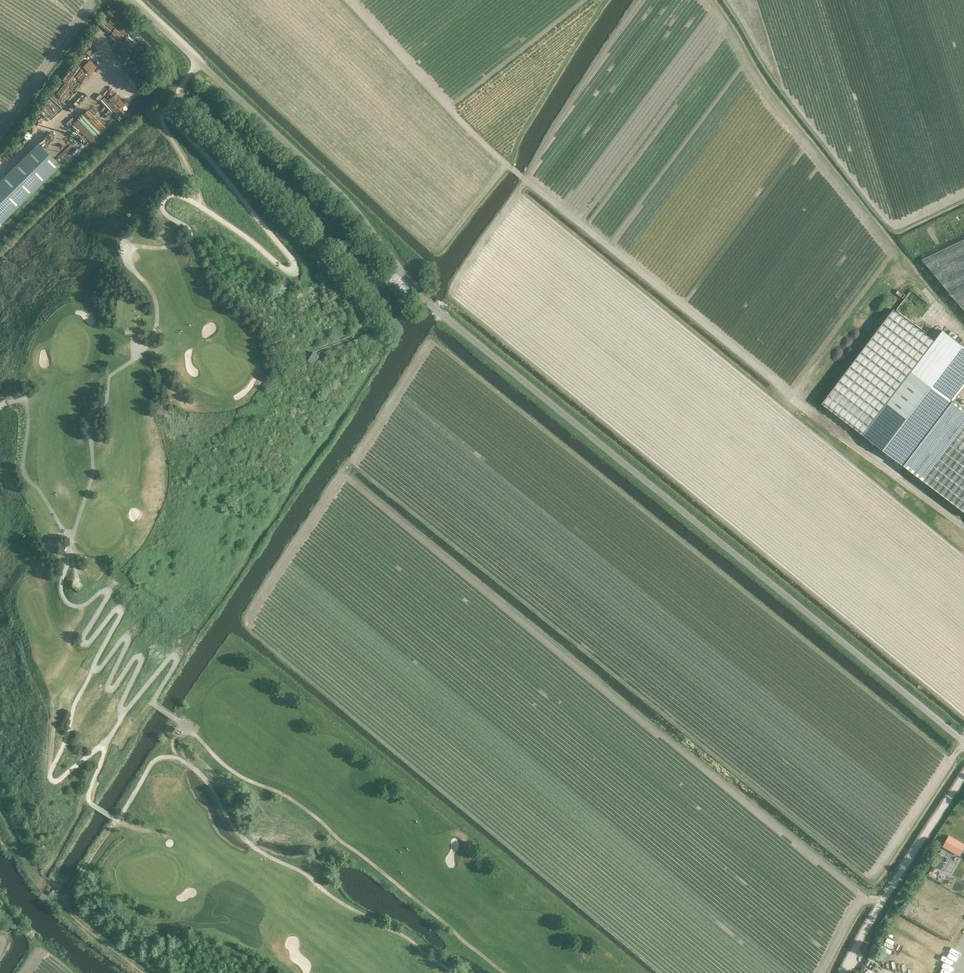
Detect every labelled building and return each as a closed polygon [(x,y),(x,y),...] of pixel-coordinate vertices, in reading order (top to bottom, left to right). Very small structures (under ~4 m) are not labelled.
[(60,165),(39,144),(0,181),(0,222),(1,223),(60,165)] [(922,259),(963,308),(963,239),(922,259)] [(822,403),(904,465),(963,511),(963,410),(953,401),(952,401),(963,385),(963,346),(943,330),(935,340),(895,311),(893,309),(822,403)] [(319,357),(313,353),(308,361),(314,365),(319,357)] [(918,505),(923,510),(925,508),(917,501),(911,508),(917,514),(920,512),(915,507),(918,505)] [(963,847),(963,841),(951,834),(945,844),(961,853),(963,847)]
